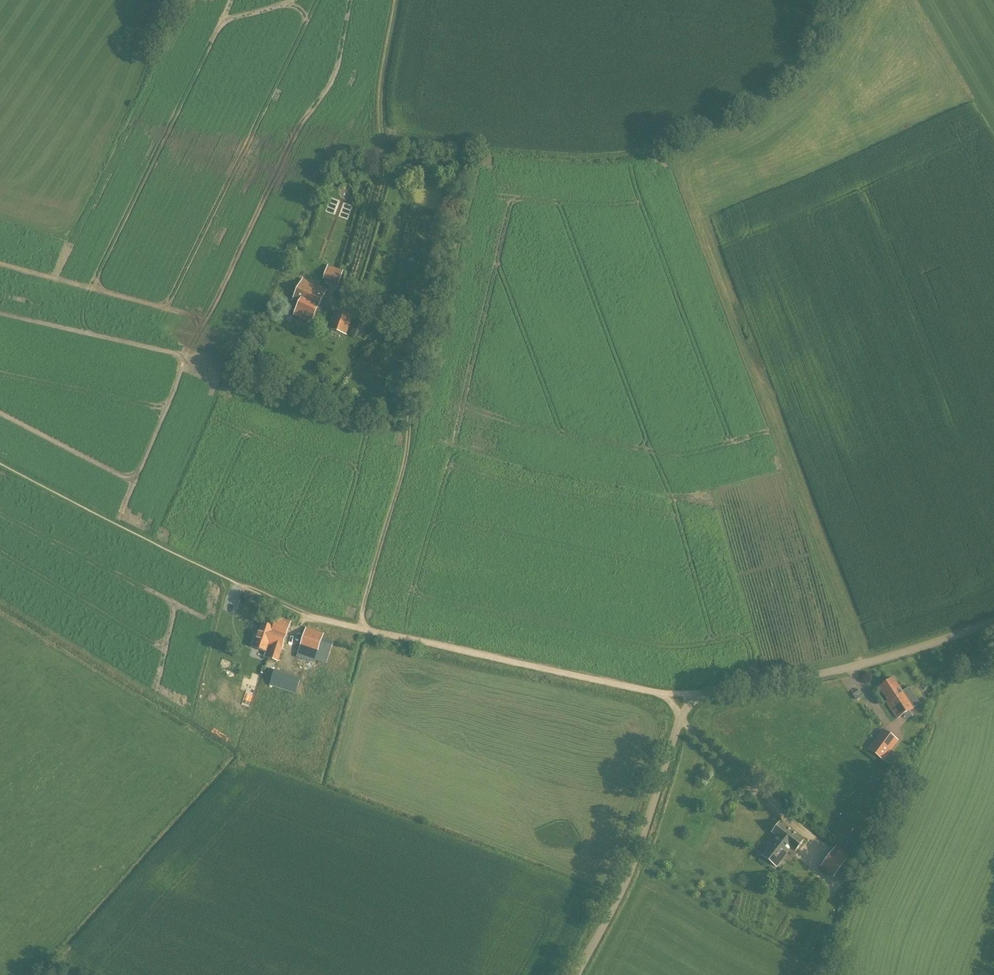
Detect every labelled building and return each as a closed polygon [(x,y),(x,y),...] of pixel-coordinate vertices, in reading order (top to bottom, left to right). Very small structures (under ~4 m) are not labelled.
[(342,283),(345,269),(329,266),(326,280),(342,283)] [(299,304),(294,314),(311,322),(326,291),(302,280),(292,300),(299,304)] [(424,303),(422,314),(433,316),(435,305),(424,303)] [(335,309),(329,328),(347,335),(353,315),(335,309)] [(350,335),(359,338),(365,321),(356,318),(350,335)] [(270,652),(269,652),(268,658),(278,662),(291,622),(276,617),(274,626),(273,626),(272,631),(275,632),(274,637),(273,637),(272,640),(273,641),(270,652)] [(271,646),(269,652),(270,652),(273,641),(272,640),(273,637),(274,637),(275,632),(272,631),(273,626),(261,623),(254,647),(266,651),(268,645),(271,646)] [(306,628),(296,657),(314,663),(315,661),(326,664),(333,643),(321,639),(324,634),(306,628)] [(274,671),(269,686),(296,694),(301,679),(274,671)] [(888,700),(885,702),(897,719),(919,704),(909,688),(902,693),(893,678),(879,687),(888,700)] [(259,683),(249,679),(241,705),(250,708),(259,683)] [(884,761),(899,741),(884,729),(868,749),(884,761)] [(777,836),(762,856),(776,867),(791,847),(795,850),(803,840),(780,823),(772,833),(777,836)] [(850,855),(837,845),(820,868),(833,878),(836,875),(843,881),(853,869),(844,863),(850,855)]
